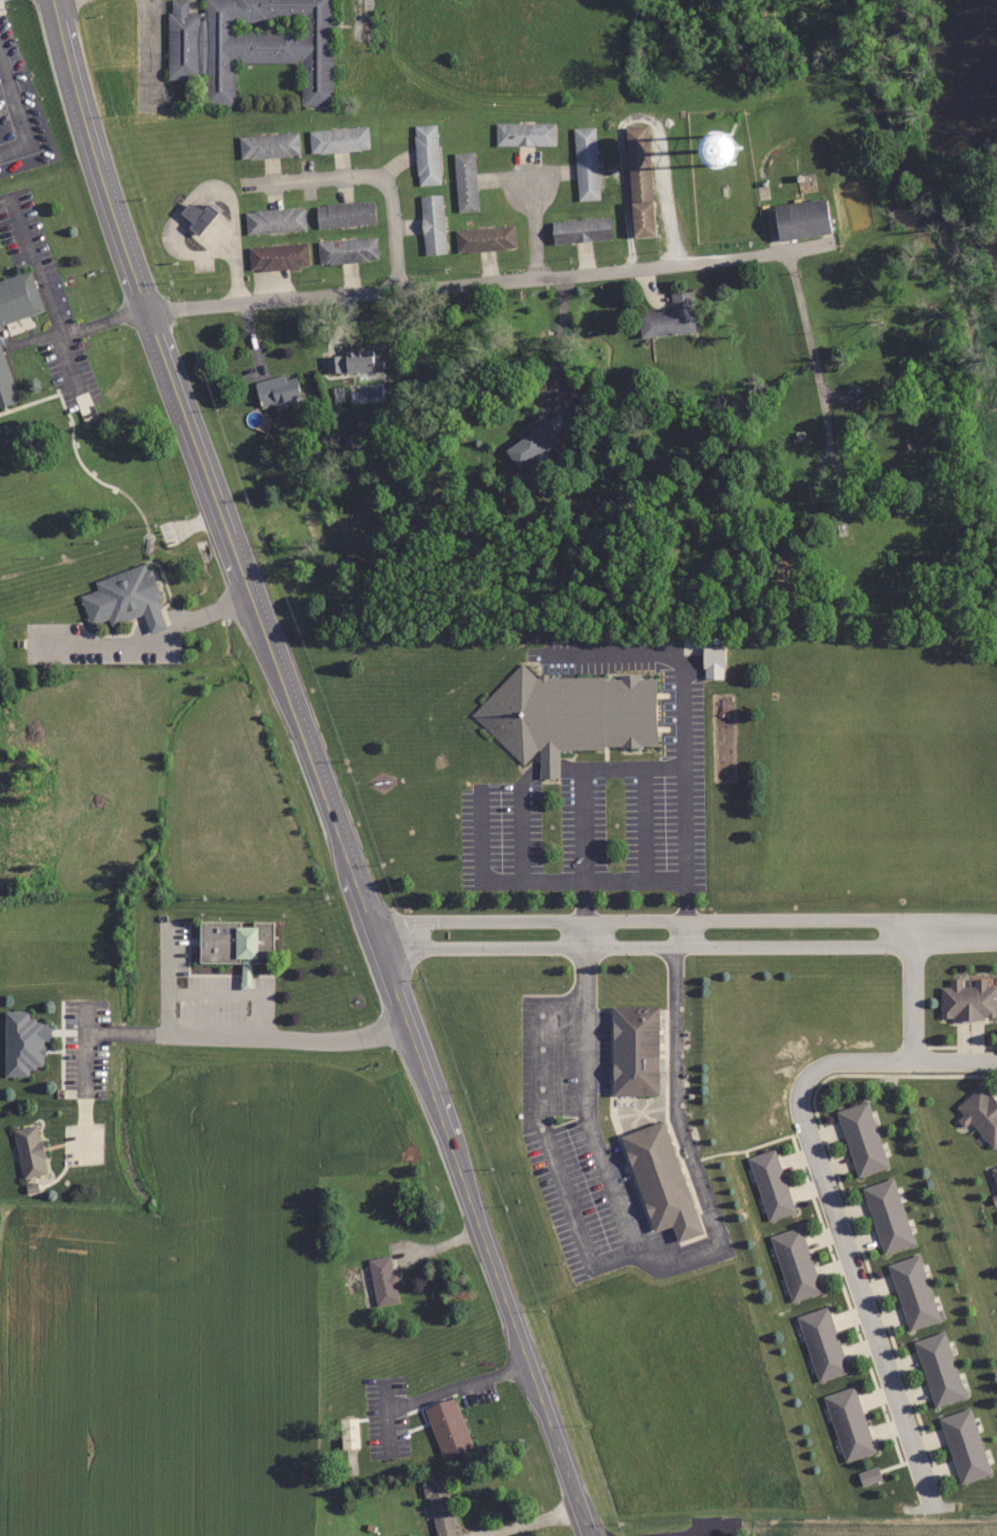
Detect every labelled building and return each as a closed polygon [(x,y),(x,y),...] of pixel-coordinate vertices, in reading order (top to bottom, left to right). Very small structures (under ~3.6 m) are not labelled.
[(204,13),(188,13),(188,0),(168,0),(168,79),(203,79),(203,106),(234,106),(234,63),(301,62),(301,105),(333,105),(333,0),(204,0),(204,13)] [(555,123),(495,123),(495,145),(555,145),(555,123)] [(440,184),(437,124),(414,125),(417,185),(440,184)] [(370,149),(368,126),(308,131),(310,153),(370,149)] [(573,128),(578,201),(599,200),(595,127),(573,128)] [(648,127),(626,127),(631,237),(653,236),(648,127)] [(238,137),(240,160),(299,156),(298,132),(238,137)] [(475,152),(454,153),(457,212),(478,211),(475,152)] [(420,196),(424,255),(446,254),(442,194),(420,196)] [(773,206),(778,241),(830,234),(825,199),(773,206)] [(180,214),(192,224),(187,230),(197,238),(218,212),(207,203),(201,210),(190,201),(180,214)] [(375,224),(374,201),(316,204),(317,228),(375,224)] [(305,231),(304,208),(245,211),(246,234),(305,231)] [(612,240),(610,218),(551,222),(553,244),(612,240)] [(514,226),(455,230),(456,253),(515,249),(514,226)] [(378,261),(377,238),(318,241),(319,264),(378,261)] [(307,243),(248,248),(250,272),(309,267),(307,243)] [(42,312),(31,272),(0,281),(0,324),(42,312)] [(670,293),(671,311),(638,313),(640,337),(694,333),(691,292),(670,293)] [(17,403),(0,342),(0,408),(17,403)] [(373,370),(372,350),(325,353),(326,373),(373,370)] [(260,408),(300,399),(295,376),(285,379),(284,376),(255,382),(260,408)] [(504,444),(515,468),(560,446),(548,423),(504,444)] [(705,578),(719,577),(718,563),(704,565),(705,578)] [(142,616),(148,635),(166,629),(157,601),(159,601),(148,564),(94,581),(97,591),(80,596),(89,626),(109,620),(111,626),(142,616)] [(724,646),(702,646),(702,678),(724,678),(724,646)] [(656,746),(655,678),(642,678),(638,675),(537,677),(521,662),(471,714),(523,764),(533,753),(538,752),(539,777),(559,777),(558,748),(656,746)] [(199,963),(241,963),(241,988),(251,988),(251,963),(272,963),(273,921),(199,921),(199,963)] [(941,1020),(996,1020),(996,986),(987,986),(987,977),(973,977),(973,985),(963,985),(963,977),(950,977),(950,986),(941,986),(941,1020)] [(611,1005),(612,1094),(658,1093),(658,1005),(611,1005)] [(4,1076),(29,1076),(29,1067),(43,1067),(43,1038),(48,1038),(48,1019),(29,1019),(29,1010),(4,1009),(4,1076)] [(996,1144),(996,1101),(983,1084),(956,1106),(963,1114),(957,1119),(964,1128),(971,1122),(992,1148),(996,1144)] [(869,1102),(837,1110),(855,1177),(887,1169),(869,1102)] [(701,1234),(665,1120),(620,1135),(651,1233),(672,1226),(677,1242),(701,1234)] [(46,1173),(38,1124),(13,1128),(22,1177),(46,1173)] [(767,1221),(794,1213),(775,1149),(748,1157),(767,1221)] [(863,1187),(880,1254),(912,1245),(894,1178),(863,1187)] [(820,1293),(802,1227),(770,1235),(789,1302),(820,1293)] [(939,1321),(919,1255),(888,1265),(908,1331),(939,1321)] [(391,1256),(368,1260),(376,1307),(399,1303),(391,1256)] [(828,1307),(797,1316),(817,1382),(848,1372),(828,1307)] [(945,1332),(913,1341),(933,1408),(964,1398),(945,1332)] [(875,1452),(854,1386),(823,1396),(843,1462),(875,1452)] [(424,1407),(443,1458),(473,1447),(454,1396),(424,1407)] [(940,1417),(957,1484),(989,1476),(971,1409),(940,1417)] [(862,1486),(881,1480),(877,1468),(858,1473),(862,1486)] [(446,1473),(424,1477),(434,1535),(456,1535),(446,1473)]
